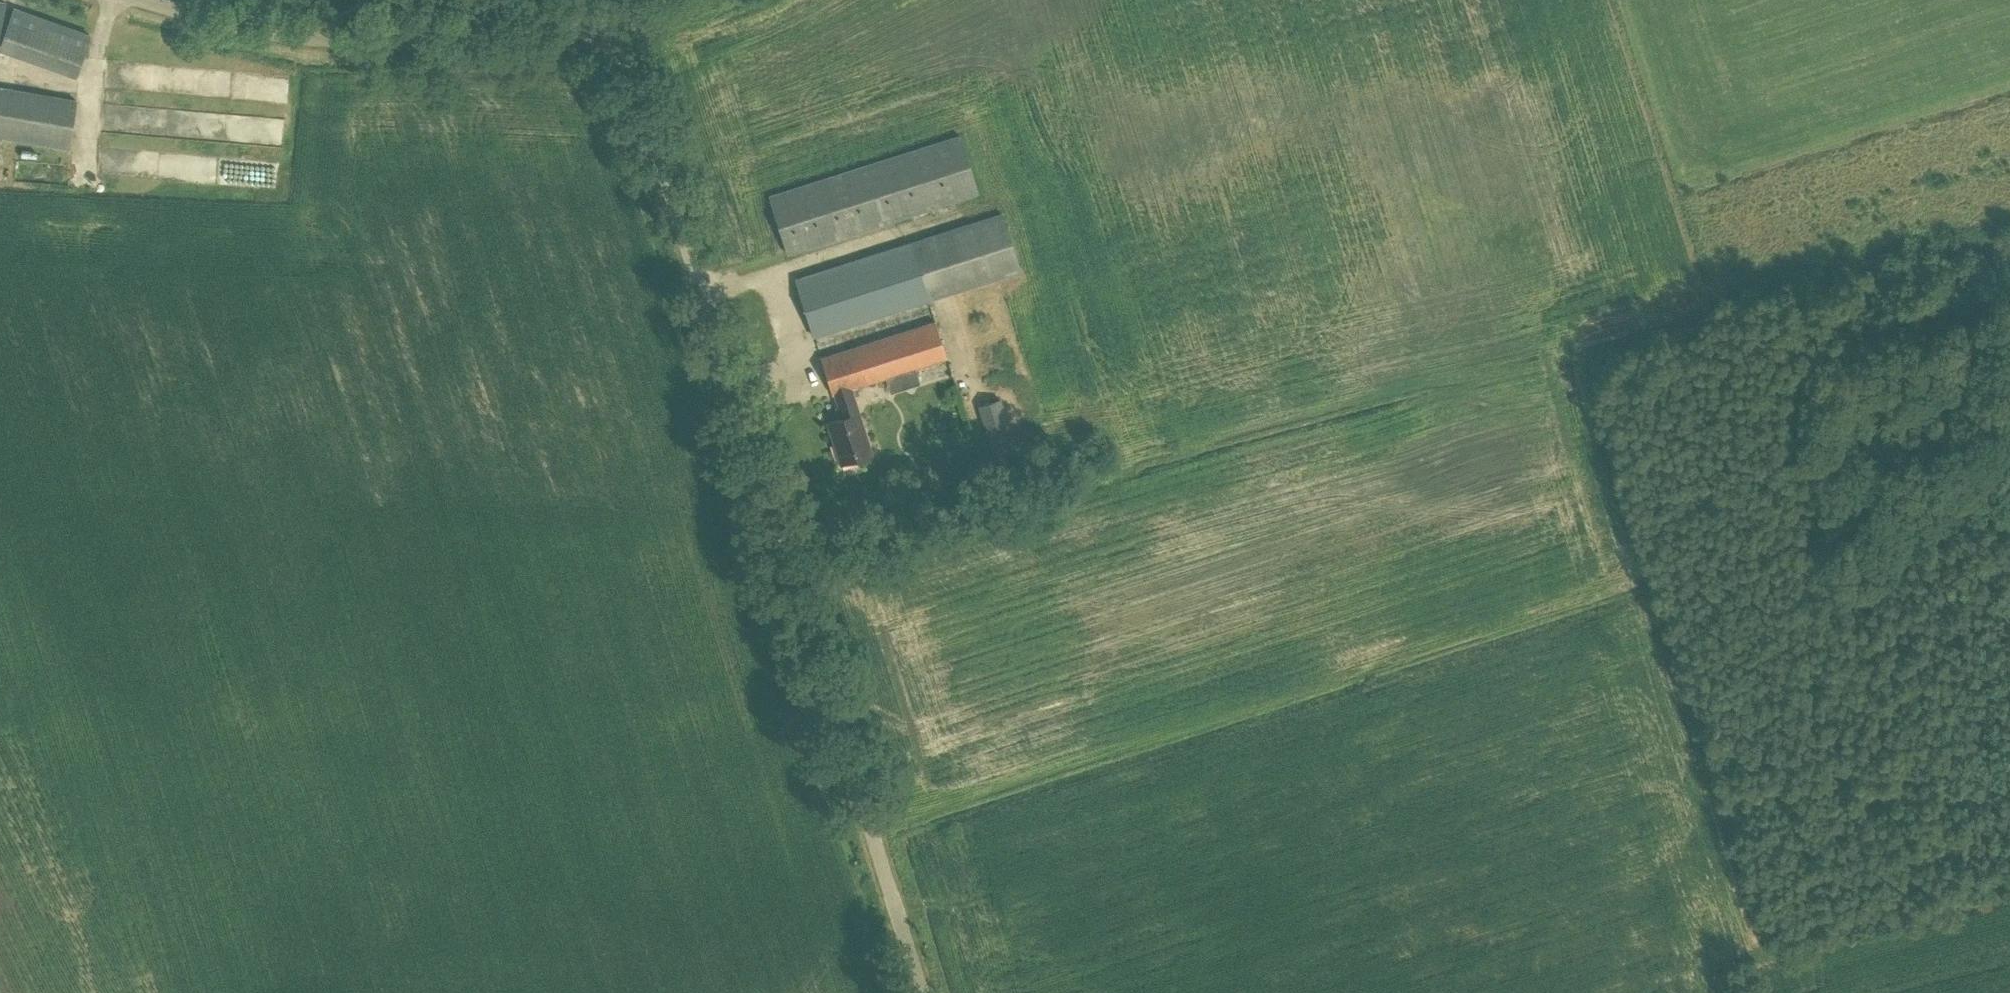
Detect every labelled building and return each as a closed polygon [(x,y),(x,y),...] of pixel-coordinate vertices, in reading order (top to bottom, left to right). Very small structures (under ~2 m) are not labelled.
[(76,76),(90,37),(15,9),(1,48),(76,76)] [(77,101),(0,88),(0,138),(0,137),(68,149),(77,101)] [(788,254),(978,194),(960,136),(770,196),(788,254)] [(814,337),(928,300),(1020,271),(1002,214),(796,279),(814,337)] [(920,383),(915,368),(947,358),(935,321),(821,358),(832,394),(834,394),(838,406),(837,407),(841,418),(827,422),(840,464),(872,454),(854,396),(858,394),(856,387),(886,377),(890,393),(920,383)] [(993,456),(1016,448),(1001,398),(977,406),(993,456)]
